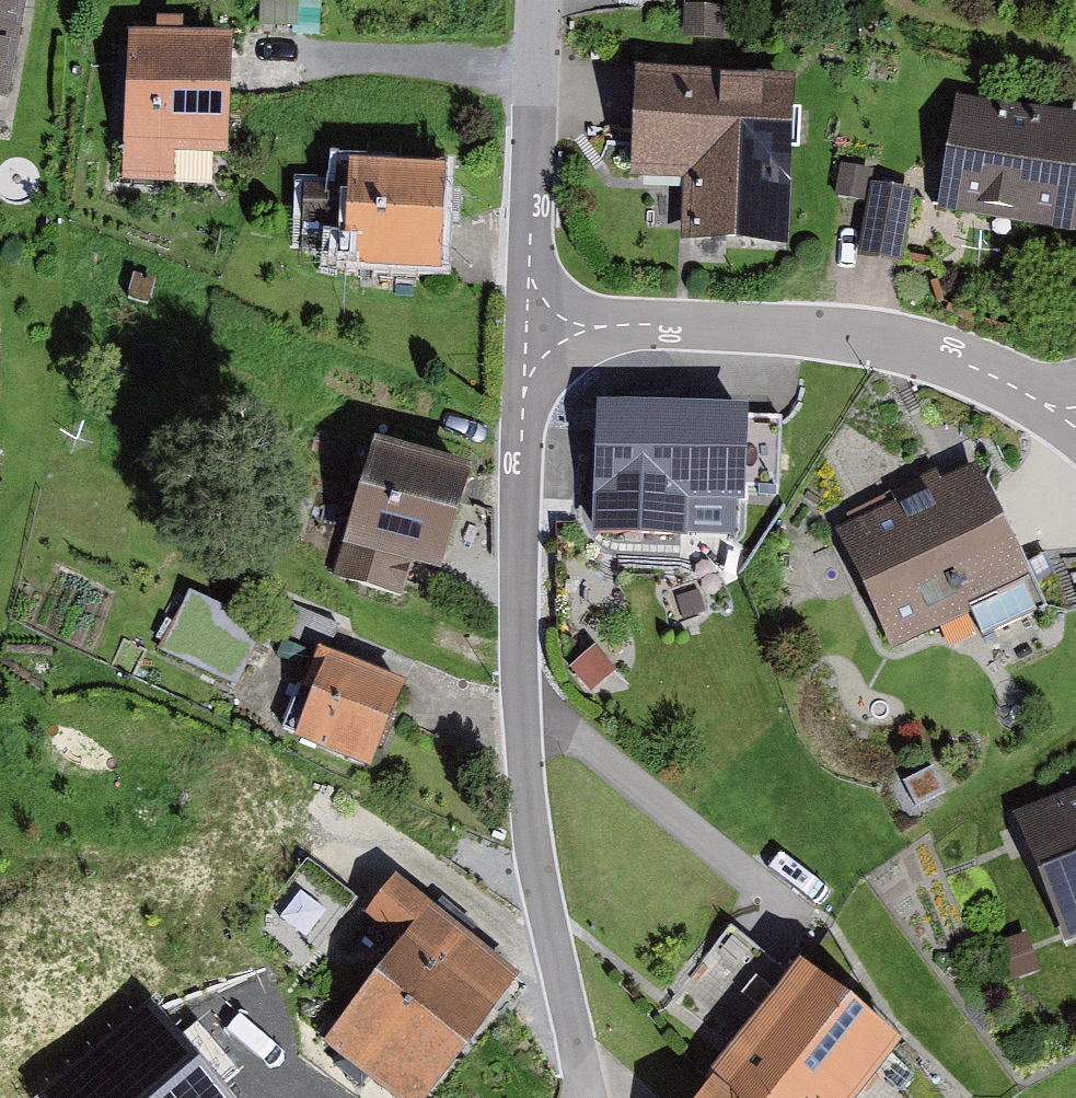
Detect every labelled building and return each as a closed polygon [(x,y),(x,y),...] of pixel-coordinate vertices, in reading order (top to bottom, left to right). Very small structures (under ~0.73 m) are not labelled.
[(7,92),(24,0),(0,0),(0,91),(7,92)] [(260,24),(298,24),(298,0),(261,0),(260,24)] [(725,4),(685,2),(684,34),(724,36),(725,4)] [(230,30),(129,26),(123,176),(174,178),(175,149),(226,150),(230,30)] [(794,72),(637,65),(632,172),(685,174),(682,236),(786,241),(794,72)] [(956,93),(937,203),(1070,227),(1075,193),(1075,114),(956,93)] [(446,161),(327,157),(326,182),(305,181),(303,218),(344,219),(343,269),(442,272),(446,161)] [(841,161),(835,192),(864,197),(870,166),(841,161)] [(916,189),(872,182),(861,252),(882,255),(905,259),(916,189)] [(135,272),(128,294),(149,301),(156,279),(135,272)] [(747,400),(599,396),(595,526),(736,530),(737,499),(745,500),(744,489),(747,414),(747,400)] [(780,415),(747,414),(744,489),(777,490),(780,415)] [(474,462),(374,433),(333,573),(400,593),(411,556),(444,565),(474,462)] [(1045,603),(978,460),(943,477),(938,468),(890,490),(895,501),(836,529),(891,646),(974,607),(985,631),(1045,603)] [(187,588),(159,648),(236,684),(264,624),(187,588)] [(699,589),(677,597),(684,617),(706,609),(699,589)] [(319,647),(328,652),(340,625),(292,603),(280,630),(319,647)] [(596,644),(572,664),(592,688),(616,668),(596,644)] [(328,652),(319,647),(285,725),(370,762),(404,684),(328,652)] [(934,769),(908,782),(920,804),(946,791),(934,769)] [(1012,810),(1065,940),(1075,936),(1075,785),(1012,810)] [(307,856),(267,904),(315,944),(355,896),(307,856)] [(404,942),(381,971),(471,1040),(523,972),(472,932),(478,924),(441,895),(434,904),(398,876),(368,914),(404,942)] [(732,1043),(791,969),(732,922),(673,996),(732,1043)] [(1026,934),(1000,942),(1010,974),(1036,966),(1026,934)] [(710,1071),(715,1074),(746,1097),(854,1097),(900,1038),(798,959),(791,969),(732,1043),(726,1051),(710,1071)] [(381,971),(327,1040),(402,1097),(427,1097),(471,1040),(381,971)] [(35,1094),(38,1097),(235,1097),(149,997),(35,1094)] [(715,1074),(697,1097),(746,1097),(715,1074)]
